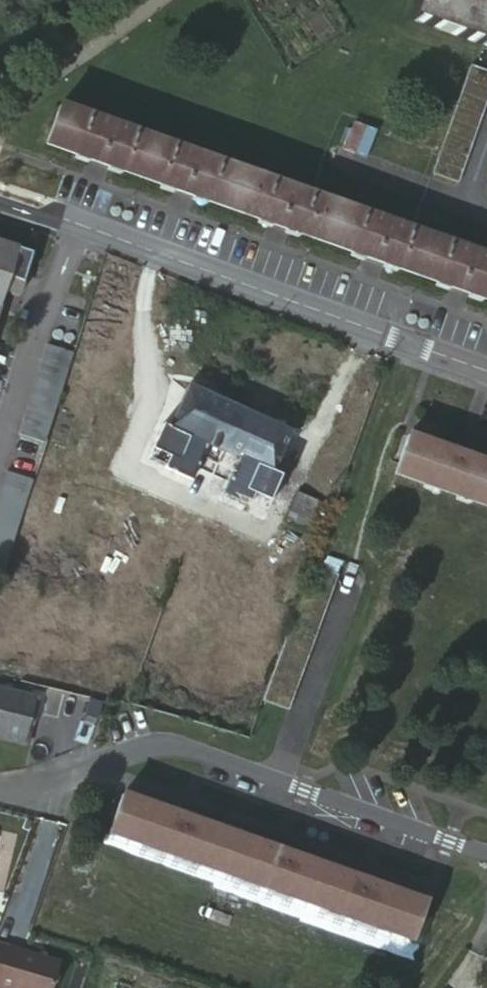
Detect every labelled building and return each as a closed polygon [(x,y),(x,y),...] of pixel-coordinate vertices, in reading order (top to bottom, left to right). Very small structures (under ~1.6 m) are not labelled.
[(412,21),(483,45),(486,34),(486,0),(419,0),(412,21)] [(475,67),(435,176),(461,185),(486,113),(486,71),(475,67)] [(62,109),(48,146),(486,303),(486,261),(62,109)] [(0,293),(6,293),(6,292),(10,277),(35,285),(43,255),(0,243),(0,293)] [(10,277),(6,292),(31,300),(35,285),(10,277)] [(9,307),(0,304),(0,336),(9,307)] [(46,435),(72,352),(46,344),(21,425),(46,435)] [(220,457),(239,410),(187,386),(166,434),(184,442),(176,458),(198,467),(204,451),(220,457)] [(290,432),(239,410),(220,457),(237,465),(230,482),(261,495),(290,432)] [(44,442),(46,435),(21,425),(18,435),(44,442)] [(159,450),(166,434),(156,429),(144,457),(171,469),(176,458),(159,450)] [(184,442),(166,434),(159,450),(176,458),(184,442)] [(469,459),(456,454),(408,436),(395,474),(486,507),(486,465),(469,459)] [(458,449),(456,454),(469,459),(471,454),(458,449)] [(7,566),(33,480),(6,472),(0,492),(0,564),(7,566)] [(195,497),(201,500),(206,492),(198,488),(195,497)] [(206,492),(201,500),(209,503),(214,495),(206,492)] [(326,512),(296,502),(284,535),(314,545),(326,512)] [(313,567),(265,703),(291,713),(340,576),(313,567)] [(39,710),(42,701),(0,689),(0,740),(28,748),(31,738),(29,734),(35,712),(39,710)] [(31,738),(39,710),(35,712),(29,734),(31,738)] [(423,905),(368,886),(355,881),(283,856),(271,852),(190,823),(178,818),(133,802),(120,839),(411,942),(423,905)] [(179,813),(178,818),(190,823),(192,817),(179,813)] [(271,852),(283,856),(285,850),(273,845),(271,852)] [(355,881),(368,886),(370,880),(357,875),(355,881)] [(4,949),(0,962),(0,987),(47,987),(54,966),(4,949)]
